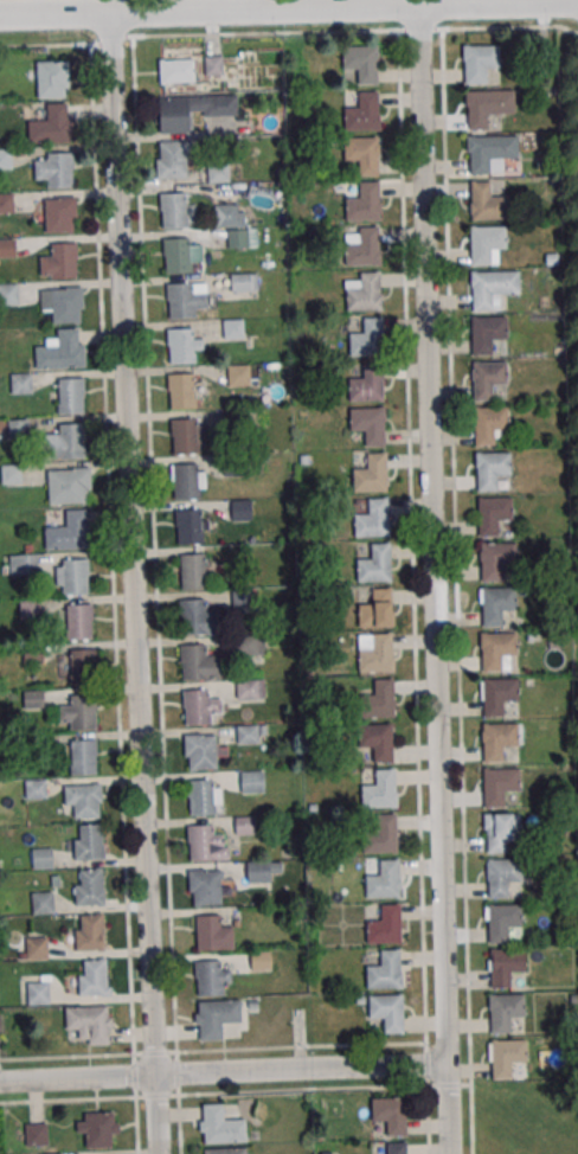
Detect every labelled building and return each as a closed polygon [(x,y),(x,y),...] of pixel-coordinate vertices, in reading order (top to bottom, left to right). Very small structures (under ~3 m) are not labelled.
[(464,46),(500,45),(501,68),(484,68),(486,83),(465,84),(464,46)] [(357,84),(377,84),(377,46),(344,46),(344,70),(357,70),(357,84)] [(205,59),(207,75),(223,73),(221,57),(205,59)] [(160,59),(160,82),(194,82),(194,59),(160,59)] [(68,60),(36,60),(37,97),(69,97),(68,60)] [(468,91),(502,90),(503,114),(488,114),(488,129),(469,129),(468,91)] [(345,105),(345,130),(379,130),(379,91),(357,91),(357,105),(345,105)] [(159,97),(160,133),(193,133),(193,116),(238,115),(237,95),(159,97)] [(71,103),(46,103),(46,118),(29,118),(29,142),(71,142),(71,103)] [(469,135),(505,134),(506,156),(489,158),(490,173),(470,173),(469,135)] [(378,137),(345,137),(345,162),(357,162),(357,175),(378,175),(378,137)] [(189,178),(189,141),(157,141),(157,178),(189,178)] [(73,153),(35,153),(35,179),(47,179),(47,187),(73,187),(73,153)] [(346,196),(346,220),(380,220),(380,181),(358,181),(358,196),(346,196)] [(471,181),(471,219),(505,219),(505,194),(492,194),(492,181),(471,181)] [(188,192),(161,192),(161,228),(188,228),(188,192)] [(14,193),(0,193),(0,213),(14,213),(14,193)] [(75,232),(75,197),(45,197),(45,232),(75,232)] [(236,206),(217,206),(217,224),(236,224),(236,206)] [(471,226),(506,225),(507,248),(490,249),(492,264),(473,264),(471,226)] [(345,265),(380,265),(380,227),(345,227),(345,265)] [(164,238),(164,272),(190,272),(190,237),(164,238)] [(13,255),(13,241),(0,240),(0,255),(13,255)] [(40,277),(77,277),(77,242),(52,242),(52,255),(40,255),(40,277)] [(473,271),(507,270),(508,294),(493,294),(493,309),(474,309),(473,271)] [(347,310),(381,310),(381,271),(357,271),(357,278),(346,278),(347,310)] [(258,273),(231,273),(231,291),(258,291),(258,273)] [(17,304),(17,283),(0,283),(0,304),(17,304)] [(168,283),(168,318),(197,318),(197,308),(206,308),(206,283),(168,283)] [(53,323),(82,323),(82,287),(41,287),(41,310),(53,310),(53,323)] [(471,318),(507,316),(507,339),(492,339),(493,354),(473,355),(471,318)] [(383,317),(363,317),(363,332),(350,332),(350,355),(383,355),(383,317)] [(224,338),(243,338),(243,319),(224,319),(224,338)] [(36,368),(84,367),(83,328),(57,328),(57,342),(36,342),(36,368)] [(168,363),(201,363),(201,336),(196,336),(196,328),(168,328),(168,363)] [(473,363),(507,361),(508,384),(493,385),(493,399),(474,400),(473,363)] [(350,401),(383,401),(383,363),(363,363),(363,377),(350,377),(350,401)] [(228,386),(250,386),(250,365),(228,365),(228,386)] [(13,393),(31,393),(31,373),(13,373),(13,393)] [(169,408),(195,408),(195,373),(169,373),(169,408)] [(83,413),(83,378),(58,378),(58,413),(83,413)] [(474,408),(509,406),(509,429),(494,429),(494,444),(475,444),(474,408)] [(384,446),(384,407),(351,407),(351,432),(364,432),(364,446),(384,446)] [(204,453),(204,419),(172,419),(172,453),(204,453)] [(28,436),(28,420),(8,420),(8,436),(28,436)] [(48,458),(85,458),(85,424),(58,424),(58,433),(48,433),(48,458)] [(476,453),(510,451),(512,474),(496,474),(496,489),(477,491),(476,453)] [(353,491),(386,491),(386,452),(366,452),(366,467),(353,467),(353,491)] [(173,499),(202,499),(202,464),(173,464),(173,499)] [(21,483),(21,465),(2,465),(2,483),(21,483)] [(90,469),(48,469),(48,503),(90,503),(90,469)] [(477,498),(513,496),(513,519),(497,520),(497,536),(479,536),(477,498)] [(251,498),(230,499),(231,521),(252,520),(251,498)] [(368,498),(368,512),(355,512),(355,536),(389,536),(389,498),(368,498)] [(89,548),(88,509),(65,509),(66,525),(45,526),(46,549),(89,548)] [(176,543),(204,543),(204,510),(176,510),(176,543)] [(483,543),(518,541),(519,564),(503,565),(503,579),(484,581),(483,543)] [(358,581),(390,581),(390,543),(370,543),(370,557),(358,557),(358,581)] [(181,554),(181,588),(206,588),(206,554),(181,554)] [(10,555),(10,574),(37,574),(37,555),(10,555)] [(89,559),(57,559),(57,594),(89,594),(89,559)] [(482,588),(518,586),(518,609),(502,609),(502,624),(483,626),(482,588)] [(392,588),(371,588),(371,602),(359,602),(359,626),(392,626),(392,588)] [(20,619),(40,619),(40,599),(20,599),(20,619)] [(206,611),(206,599),(180,599),(180,634),(217,634),(217,611),(206,611)] [(65,640),(92,640),(92,604),(65,604),(65,640)] [(393,633),(359,633),(359,672),(393,672),(393,633)] [(481,633),(516,633),(516,655),(501,655),(501,671),(482,671),(481,633)] [(239,637),(239,657),(264,657),(264,637),(239,637)] [(220,656),(207,656),(207,644),(181,644),(181,680),(220,680),(220,656)] [(95,683),(95,648),(70,648),(70,683),(95,683)] [(483,679),(518,678),(519,700),(503,700),(503,716),(484,717),(483,679)] [(265,699),(265,679),(236,679),(236,699),(265,699)] [(394,679),(374,679),(374,693),(361,694),(362,717),(394,717),(394,679)] [(184,725),(211,725),(211,713),(221,713),(221,699),(209,699),(209,689),(184,689),(184,725)] [(43,708),(43,691),(25,691),(25,708),(43,708)] [(70,730),(95,730),(95,693),(71,693),(71,705),(59,705),(59,721),(70,721),(70,730)] [(482,724),(518,723),(518,745),(502,745),(502,761),(483,762),(482,724)] [(393,762),(393,724),(359,724),(359,749),(372,749),(372,762),(393,762)] [(238,725),(238,744),(263,744),(263,725),(238,725)] [(217,734),(185,734),(185,769),(217,769),(217,734)] [(96,774),(96,739),(71,739),(71,774),(96,774)] [(483,768),(519,767),(520,789),(503,790),(505,806),(484,806),(483,768)] [(362,807),(397,807),(397,769),(375,769),(375,783),(362,783),(362,807)] [(264,793),(264,770),(241,770),(241,793),(264,793)] [(27,780),(27,797),(46,797),(46,780),(27,780)] [(189,814),(220,814),(220,780),(189,780),(189,814)] [(66,817),(101,817),(101,784),(66,784),(66,817)] [(486,814),(521,813),(521,835),(506,836),(507,852),(487,852),(486,814)] [(370,853),(397,853),(397,814),(370,814),(370,853)] [(255,834),(255,817),(236,817),(237,834),(255,834)] [(228,860),(228,835),(214,835),(214,824),(189,825),(189,860),(228,860)] [(104,859),(104,825),(75,825),(75,859),(104,859)] [(52,868),(52,848),(33,848),(33,868),(52,868)] [(401,859),(378,859),(378,873),(366,873),(366,897),(401,897),(401,859)] [(488,860),(522,859),(524,881),(508,881),(508,897),(489,898),(488,860)] [(282,861),(245,861),(245,882),(272,882),(272,873),(282,873),(282,861)] [(103,905),(103,868),(75,868),(75,905),(103,905)] [(221,870),(190,870),(190,905),(221,905),(221,870)] [(53,914),(53,891),(33,891),(33,914),(53,914)] [(401,942),(401,903),(379,903),(379,917),(367,917),(367,942),(401,942)] [(487,905),(522,904),(524,927),(507,928),(508,942),(488,943),(487,905)] [(103,915),(75,915),(75,950),(103,950),(103,915)] [(197,950),(233,950),(233,926),(220,926),(220,915),(197,915),(197,950)] [(47,959),(47,937),(24,937),(24,959),(47,959)] [(402,949),(379,949),(379,963),(366,963),(366,988),(402,988),(402,949)] [(489,949),(525,949),(526,972),(509,972),(510,987),(490,987),(489,949)] [(79,995),(109,995),(109,960),(79,960),(79,995)] [(195,995),(227,995),(227,983),(229,983),(229,960),(195,960),(195,995)] [(28,1004),(49,1004),(49,982),(28,982),(28,1004)] [(486,1033),(512,1033),(512,1019),(525,1019),(525,994),(486,994),(486,1033)] [(403,1033),(403,995),(369,995),(369,1020),(381,1020),(381,1033),(403,1033)] [(110,1044),(110,1006),(66,1006),(66,1032),(79,1032),(79,1044),(110,1044)] [(513,1078),(513,1064),(527,1064),(527,1040),(490,1040),(490,1078),(513,1078)] [(406,1136),(406,1097),(372,1097),(372,1121),(385,1121),(385,1136),(406,1136)] [(247,1142),(246,1118),(223,1119),(223,1103),(200,1104),(201,1143),(247,1142)] [(77,1135),(86,1135),(86,1147),(116,1147),(115,1112),(77,1113),(77,1135)] [(26,1146),(47,1146),(47,1123),(26,1123),(26,1146)] [(408,1142),(386,1142),(386,1153),(408,1153),(408,1142)]
